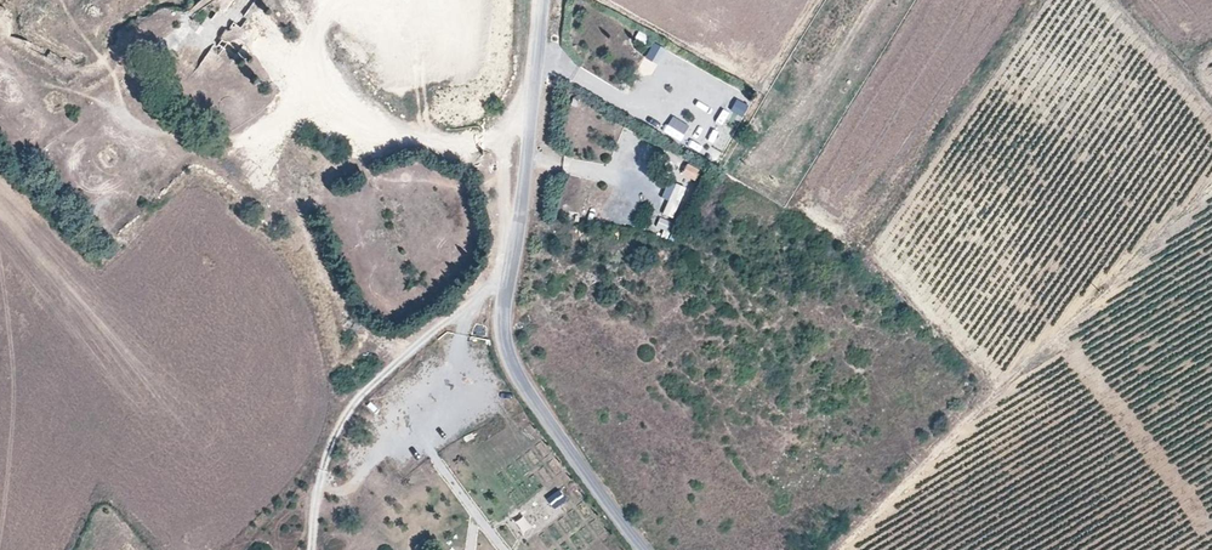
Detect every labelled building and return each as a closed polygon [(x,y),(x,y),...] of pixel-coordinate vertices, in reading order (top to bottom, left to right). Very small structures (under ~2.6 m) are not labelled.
[(638,30),(633,38),(645,44),(649,36),(638,30)] [(652,43),(646,58),(661,63),(666,48),(652,43)] [(729,110),(742,118),(749,106),(736,98),(729,110)] [(718,118),(712,130),(719,133),(724,121),(718,118)] [(681,174),(695,180),(700,168),(685,163),(681,174)] [(616,223),(628,227),(635,209),(623,204),(616,223)] [(670,232),(663,229),(660,236),(668,239),(670,232)]
